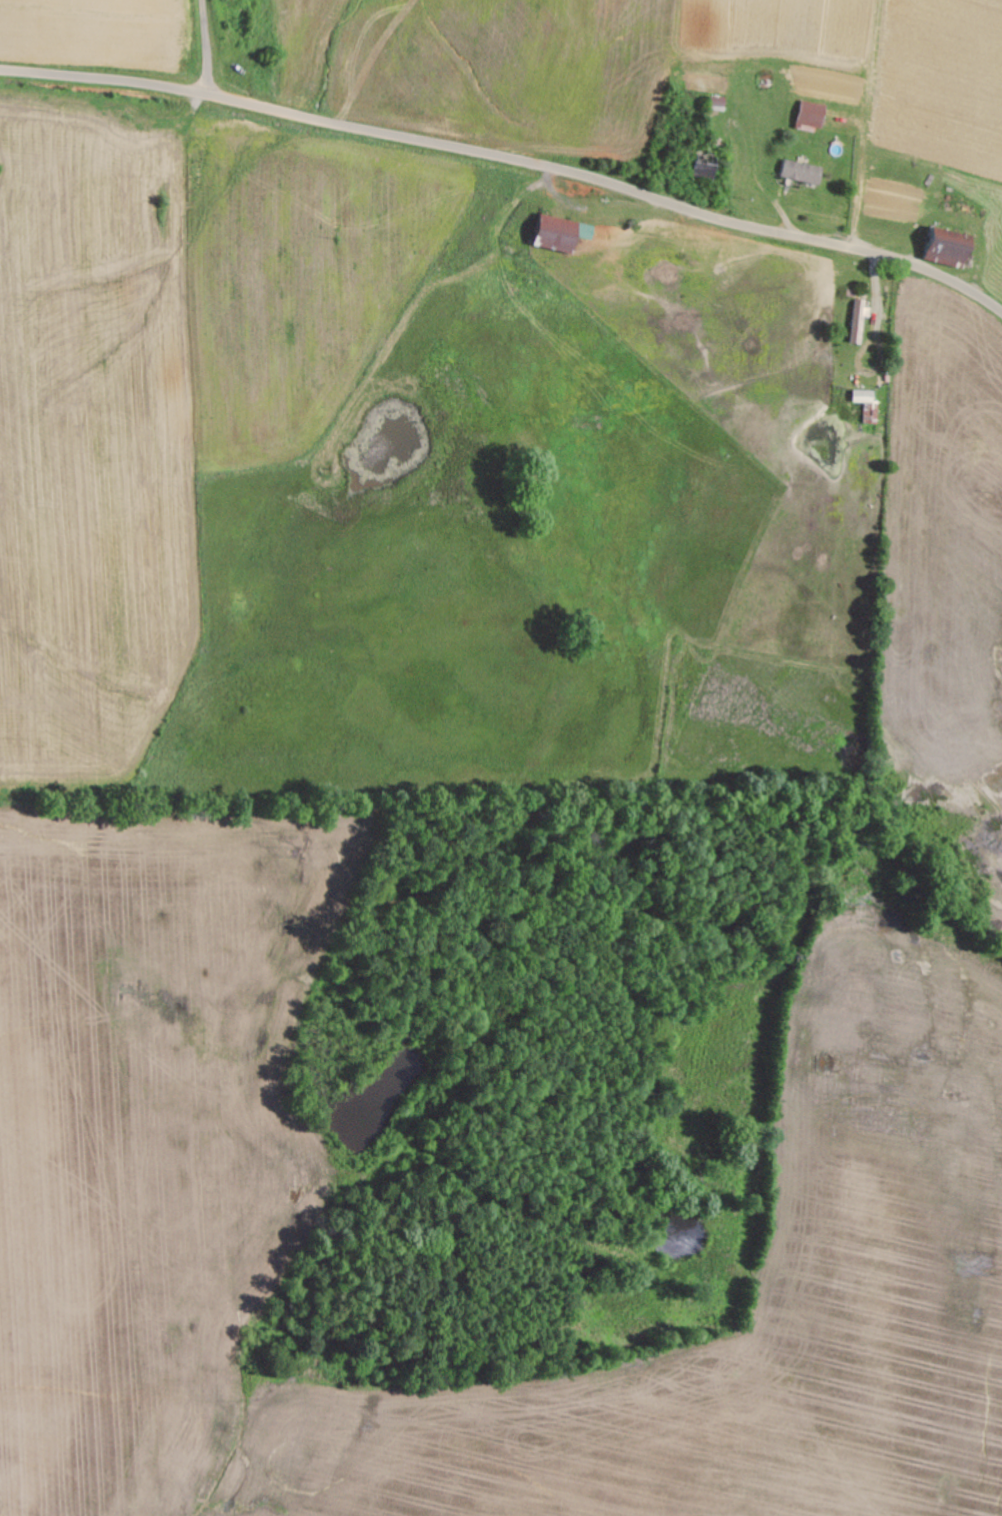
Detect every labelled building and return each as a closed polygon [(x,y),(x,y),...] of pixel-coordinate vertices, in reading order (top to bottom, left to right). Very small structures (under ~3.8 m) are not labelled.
[(824,128),(830,104),(806,99),(800,123),(824,128)] [(720,160),(698,154),(694,173),(715,178),(720,160)] [(824,182),(827,164),(787,159),(785,177),(824,182)] [(575,252),(578,235),(594,238),(596,224),(543,213),(536,244),(575,252)] [(928,257),(966,268),(975,235),(937,224),(928,257)] [(866,315),(870,315),(870,299),(856,298),(854,341),(864,342),(866,315)]
